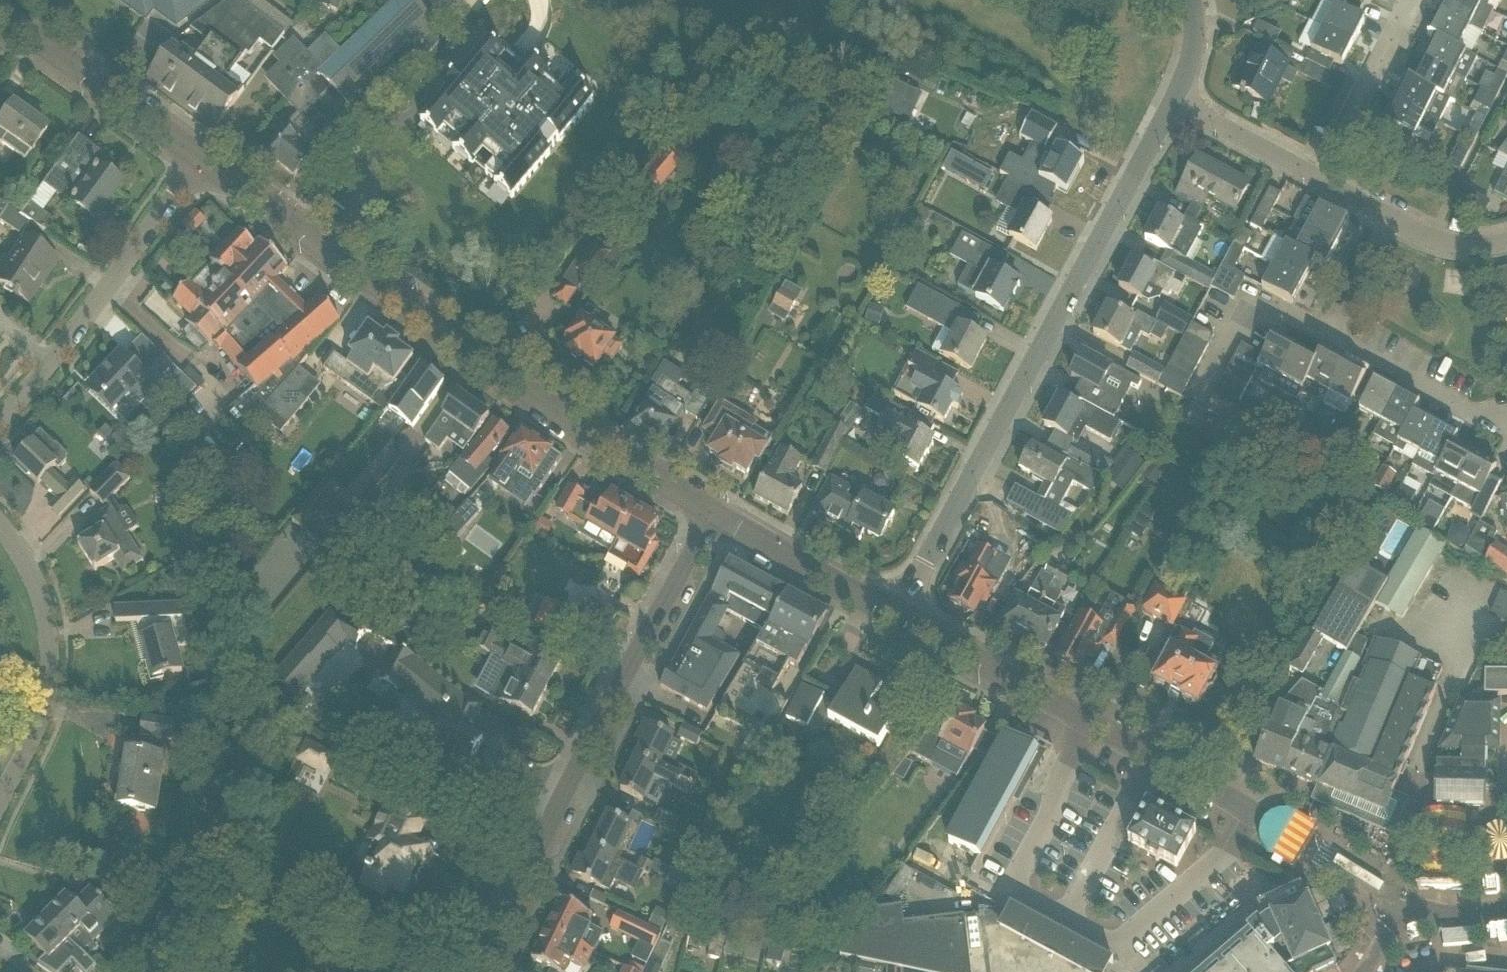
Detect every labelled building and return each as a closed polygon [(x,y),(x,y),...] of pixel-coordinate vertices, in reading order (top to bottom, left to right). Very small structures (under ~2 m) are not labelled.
[(153,6),(177,23),(208,0),(129,0),(148,14),(153,6)] [(149,81),(153,84),(154,83),(212,126),(210,128),(214,130),(245,89),(229,78),(247,54),(250,56),(261,42),(273,52),(287,33),(286,32),(246,3),(243,0),(230,0),(202,21),(204,23),(196,34),(209,43),(199,58),(185,49),(182,53),(175,47),(149,81)] [(246,3),(286,32),(292,24),(260,0),(249,0),(246,3)] [(412,0),(394,0),(339,53),(289,100),(303,115),(332,89),(348,104),(409,44),(415,50),(439,28),(433,22),(412,0)] [(323,6),(338,12),(342,0),(325,0),(323,6)] [(1257,20),(1294,3),(1294,0),(1259,0),(1257,20)] [(1312,23),(1324,29),(1355,44),(1366,21),(1358,17),(1363,7),(1361,6),(1349,0),(1327,0),(1326,3),(1323,1),(1312,23)] [(1440,14),(1470,30),(1482,8),(1466,0),(1447,0),(1440,14)] [(1482,8),(1482,7),(1487,9),(1491,0),(1466,0),(1482,8)] [(1459,52),(1459,51),(1470,30),(1440,14),(1428,35),(1436,39),(1459,52)] [(1259,23),(1254,33),(1265,39),(1270,28),(1259,23)] [(1282,34),(1270,28),(1265,39),(1277,44),(1282,34)] [(1324,29),(1308,62),(1311,63),(1330,73),(1335,62),(1344,67),(1355,44),(1324,29)] [(447,93),(421,124),(438,138),(453,150),(474,168),(495,185),(512,199),(550,153),(560,141),(594,101),(577,87),(566,78),(566,79),(561,84),(560,85),(549,77),(532,62),(529,59),(497,33),(488,44),(462,75),(460,74),(458,76),(455,79),(457,81),(452,87),(450,85),(447,89),(445,91),(447,93)] [(1436,39),(1425,61),(1456,77),(1466,82),(1477,59),(1468,54),(1467,55),(1459,51),(1459,52),(1436,39)] [(289,100),(339,53),(329,43),(311,60),(294,42),(282,53),(289,61),(269,79),(288,101),(289,100)] [(1298,73),(1287,68),(1288,66),(1256,50),(1236,88),(1244,92),(1243,95),(1246,97),(1248,94),(1271,106),(1282,82),(1291,87),(1298,73)] [(1414,82),(1445,98),(1456,77),(1425,61),(1414,82)] [(1311,63),(1304,77),(1334,92),(1341,79),(1330,73),(1311,63)] [(1329,138),(1356,86),(1341,79),(1334,92),(1315,130),(1329,138)] [(1408,79),(1396,101),(1433,120),(1440,123),(1451,102),(1445,98),(1414,82),(1408,79)] [(1498,98),(1505,84),(1495,79),(1488,93),(1498,98)] [(894,84),(881,110),(909,124),(916,110),(923,96),(908,89),(897,83),(895,82),(894,84)] [(1491,113),(1498,98),(1488,93),(1481,108),(1491,113)] [(1433,120),(1396,101),(1384,123),(1392,127),(1387,137),(1409,149),(1419,130),(1433,137),(1440,123),(1433,120)] [(25,161),(36,145),(47,129),(12,105),(4,116),(0,113),(0,144),(25,161)] [(279,163),(295,176),(308,161),(314,154),(322,144),(305,129),(310,123),(303,115),(300,112),(275,140),(262,156),(276,167),(279,163)] [(1477,115),(1473,122),(1483,128),(1487,120),(1477,115)] [(1010,158),(1000,177),(1009,182),(1034,196),(1050,205),(1057,191),(1068,197),(1085,165),(1067,155),(1050,146),(1058,132),(1032,118),(1020,140),(1030,145),(1020,164),(1019,163),(1010,158)] [(1466,137),(1476,142),(1483,128),(1473,122),(1466,137)] [(78,135),(60,160),(44,182),(96,220),(122,183),(110,174),(117,164),(78,135)] [(1447,168),(1459,174),(1468,157),(1456,150),(1447,168)] [(665,154),(641,185),(655,196),(680,165),(665,154)] [(955,176),(963,160),(952,154),(944,170),(955,176)] [(1192,205),(1185,219),(1195,224),(1203,210),(1202,210),(1208,198),(1235,213),(1250,185),(1198,158),(1177,197),(1192,205)] [(995,177),(963,160),(955,176),(986,193),(995,177)] [(1494,194),(1506,201),(1506,169),(1494,194)] [(1010,238),(1020,243),(1037,253),(1053,224),(1027,210),(1034,196),(1009,182),(997,204),(1021,217),(1010,238)] [(1271,189),(1261,207),(1259,211),(1270,217),(1282,195),(1271,189)] [(20,216),(0,203),(0,223),(19,236),(27,223),(28,222),(20,216)] [(29,203),(20,216),(28,222),(27,223),(45,234),(54,222),(29,203)] [(1320,206),(1308,228),(1338,245),(1351,223),(1320,206)] [(1261,232),(1270,217),(1259,211),(1250,226),(1261,232)] [(920,212),(912,227),(922,233),(930,217),(920,212)] [(1217,278),(1186,261),(1204,229),(1195,224),(1185,219),(1182,225),(1160,213),(1145,240),(1167,252),(1160,266),(1187,280),(1201,288),(1201,287),(1210,292),(1211,288),(1217,278)] [(205,222),(196,214),(183,228),(191,237),(205,222)] [(1308,228),(1295,250),(1316,262),(1326,268),(1338,245),(1308,228)] [(193,317),(187,324),(209,345),(211,347),(215,343),(274,283),(288,267),(261,241),(257,245),(241,230),(212,260),(226,274),(204,296),(190,283),(174,300),(193,317)] [(1234,245),(1245,251),(1252,236),(1242,231),(1234,245)] [(962,235),(950,257),(970,268),(969,268),(975,271),(963,291),(976,299),(986,304),(1004,314),(1019,286),(998,274),(1006,259),(988,249),(962,235)] [(38,279),(42,282),(56,260),(23,239),(0,274),(0,286),(27,304),(29,302),(25,299),(38,279)] [(554,300),(566,308),(586,278),(592,283),(611,255),(596,245),(586,258),(582,255),(563,283),(565,284),(554,300)] [(1222,267),(1233,273),(1245,251),(1234,245),(1222,267)] [(1274,267),(1305,283),(1316,262),(1295,250),(1286,245),(1274,267)] [(1187,280),(1160,266),(1147,259),(1143,267),(1133,262),(1125,276),(1122,276),(1118,282),(1120,286),(1119,288),(1141,300),(1149,287),(1167,297),(1170,292),(1177,296),(1187,280)] [(1222,267),(1217,278),(1240,290),(1245,280),(1233,273),(1222,267)] [(1305,283),(1274,267),(1263,288),(1293,305),(1305,283)] [(1500,298),(1506,296),(1506,279),(1505,270),(1494,273),(1500,298)] [(1211,288),(1235,301),(1240,290),(1217,278),(1211,288)] [(266,406),(299,368),(308,358),(301,353),(325,331),(340,319),(321,296),(304,312),(274,283),(215,343),(254,387),(222,415),(236,430),(256,414),(266,406)] [(786,284),(773,307),(790,317),(798,301),(792,298),(796,290),(786,284)] [(944,357),(954,363),(971,372),(987,343),(969,333),(977,319),(919,287),(906,310),(939,327),(939,328),(955,337),(944,357)] [(1166,305),(1156,324),(1183,338),(1193,319),(1166,305)] [(879,326),(885,311),(870,306),(865,322),(879,326)] [(1108,307),(1094,335),(1111,344),(1119,348),(1130,354),(1141,334),(1150,338),(1150,337),(1157,325),(1138,314),(1134,321),(1126,317),(1108,307)] [(582,362),(584,360),(597,369),(606,355),(614,361),(623,348),(615,342),(615,341),(613,340),(615,336),(604,329),(602,332),(593,327),(599,317),(589,310),(583,320),(582,319),(570,339),(575,342),(568,353),(582,362)] [(1187,335),(1209,347),(1215,337),(1192,324),(1187,335)] [(1157,325),(1150,337),(1160,342),(1166,330),(1157,325)] [(370,402),(385,413),(410,384),(412,381),(402,374),(412,360),(413,360),(414,358),(412,356),(412,357),(398,346),(400,343),(389,335),(386,338),(372,328),(372,327),(370,326),(368,328),(369,328),(353,351),(352,351),(351,353),(353,354),(357,356),(351,365),(335,353),(324,370),(338,380),(340,377),(371,400),(370,402)] [(1181,345),(1203,357),(1209,347),(1187,335),(1181,345)] [(1274,390),(1280,380),(1280,379),(1297,349),(1275,337),(1264,357),(1258,367),(1265,371),(1259,382),(1274,390)] [(1175,355),(1197,368),(1203,357),(1181,345),(1175,355)] [(1258,368),(1258,367),(1264,357),(1242,345),(1236,356),(1258,368)] [(123,352),(91,384),(116,408),(136,387),(146,397),(156,386),(165,394),(183,376),(155,349),(150,355),(143,362),(138,367),(123,352)] [(1280,380),(1274,390),(1296,402),(1301,393),(1300,393),(1318,361),(1297,349),(1280,379),(1280,380)] [(1300,393),(1301,393),(1322,405),(1345,364),(1323,352),(1318,361),(1300,393)] [(1142,383),(1108,365),(1107,368),(1083,355),(1071,377),(1081,383),(1073,398),(1104,415),(1113,420),(1119,409),(1131,387),(1137,390),(1142,383)] [(1137,375),(1158,386),(1165,372),(1134,355),(1126,369),(1137,375)] [(1175,355),(1169,365),(1192,378),(1197,368),(1175,355)] [(1231,366),(1252,378),(1258,368),(1236,356),(1231,366)] [(914,412),(911,416),(917,419),(931,427),(936,419),(944,423),(952,408),(958,411),(964,400),(958,397),(959,396),(950,391),(959,376),(941,366),(937,364),(934,369),(916,360),(895,398),(915,409),(914,412)] [(1322,405),(1345,417),(1367,376),(1345,364),(1322,405)] [(1164,376),(1186,388),(1192,378),(1169,365),(1164,376)] [(644,409),(633,426),(662,444),(673,428),(683,412),(687,414),(698,421),(720,386),(709,379),(708,380),(703,377),(695,392),(695,393),(692,397),(678,388),(684,379),(664,366),(652,384),(658,388),(644,409)] [(1246,389),(1252,378),(1231,366),(1225,376),(1246,389)] [(410,384),(385,413),(384,415),(408,433),(444,383),(422,367),(412,381),(410,384)] [(311,378),(299,368),(266,406),(269,409),(288,425),(308,402),(299,394),(311,378)] [(186,402),(206,383),(194,371),(175,391),(186,402)] [(1158,386),(1180,398),(1186,388),(1164,376),(1158,386)] [(1241,399),(1246,389),(1225,376),(1219,387),(1241,399)] [(1360,411),(1381,423),(1382,423),(1398,394),(1376,381),(1360,411)] [(1235,409),(1237,405),(1241,399),(1219,387),(1214,397),(1235,409)] [(75,392),(64,403),(72,410),(83,399),(75,392)] [(459,393),(447,409),(426,439),(440,450),(453,432),(470,444),(490,415),(459,393)] [(1373,436),(1394,448),(1397,443),(1398,443),(1403,435),(1404,435),(1416,414),(1420,406),(1398,394),(1382,423),(1381,423),(1373,436)] [(917,419),(911,416),(891,405),(891,406),(874,396),(866,411),(885,422),(880,431),(895,439),(885,458),(900,466),(902,462),(918,471),(934,442),(930,440),(936,429),(931,427),(917,419)] [(1110,443),(1119,426),(1083,407),(1081,411),(1059,400),(1044,428),(1067,440),(1078,420),(1088,426),(1086,430),(1110,443)] [(1212,400),(1206,411),(1227,423),(1233,412),(1212,400)] [(721,404),(705,430),(718,438),(710,453),(747,475),(756,461),(759,463),(770,446),(774,439),(754,428),(756,424),(734,412),(721,404)] [(825,475),(848,431),(862,412),(851,404),(836,425),(835,424),(812,468),(825,475)] [(1233,412),(1227,423),(1250,436),(1256,425),(1233,412)] [(1397,443),(1394,448),(1394,450),(1403,455),(1407,448),(1419,455),(1420,456),(1437,426),(1416,414),(1404,435),(1403,435),(1398,443),(1397,443)] [(1288,419),(1280,433),(1292,439),(1299,425),(1288,419)] [(473,490),(481,480),(493,465),(488,460),(499,447),(510,433),(494,421),(482,438),(453,473),(473,490)] [(1244,455),(1253,438),(1225,422),(1215,439),(1244,455)] [(1326,433),(1311,425),(1306,435),(1303,440),(1325,453),(1333,437),(1326,433)] [(22,434),(30,442),(38,435),(29,426),(22,434)] [(1420,456),(1419,455),(1412,467),(1434,479),(1441,467),(1442,467),(1454,445),(1458,438),(1437,426),(1420,456)] [(511,445),(503,457),(504,457),(495,470),(487,482),(504,493),(512,481),(521,487),(536,497),(541,489),(562,458),(553,452),(554,450),(522,429),(511,445)] [(68,487),(53,472),(58,468),(59,469),(67,462),(67,455),(56,444),(55,446),(40,432),(38,435),(30,442),(29,443),(32,446),(17,463),(39,483),(42,480),(60,497),(51,507),(60,515),(84,489),(74,480),(68,487)] [(124,458),(135,448),(120,434),(110,445),(124,458)] [(1075,442),(1067,458),(1097,474),(1105,459),(1075,442)] [(1441,467),(1434,479),(1429,488),(1451,501),(1451,500),(1458,487),(1459,487),(1475,457),(1454,445),(1442,467),(1441,467)] [(1097,474),(1067,458),(1066,458),(1047,448),(1044,455),(1033,449),(1021,471),(1035,478),(1034,480),(1046,487),(1039,500),(1038,501),(1058,512),(1059,511),(1072,485),(1081,490),(1082,489),(1091,495),(1105,478),(1097,474)] [(781,450),(755,498),(787,516),(802,488),(790,482),(801,461),(781,450)] [(1127,451),(1107,481),(1123,493),(1145,464),(1127,451)] [(1347,452),(1342,463),(1355,470),(1361,460),(1347,452)] [(1451,500),(1483,518),(1503,483),(1493,477),(1497,469),(1475,457),(1459,487),(1458,487),(1451,500)] [(1153,486),(1164,471),(1152,462),(1141,478),(1153,486)] [(118,464),(90,492),(103,505),(104,506),(113,498),(132,478),(118,464)] [(1361,464),(1355,474),(1373,487),(1378,478),(1361,464)] [(1373,487),(1385,494),(1395,476),(1383,469),(1378,478),(1373,487)] [(832,480),(827,489),(818,507),(830,514),(826,521),(851,534),(851,532),(849,531),(852,525),(880,541),(895,514),(877,505),(856,492),(854,495),(845,490),(845,488),(832,480)] [(1402,486),(1397,496),(1412,504),(1417,494),(1402,486)] [(1015,487),(1007,504),(1026,515),(1062,534),(1074,519),(1059,511),(1058,512),(1038,501),(1039,500),(1015,487)] [(572,489),(558,512),(569,518),(569,520),(581,527),(583,528),(586,523),(617,541),(635,509),(633,508),(632,504),(626,501),(622,502),(612,496),(604,509),(598,506),(596,510),(592,507),(590,511),(579,505),(584,496),(572,489)] [(293,522),(326,550),(348,524),(315,496),(293,522)] [(457,514),(435,541),(447,551),(456,560),(464,552),(454,543),(480,513),(467,502),(457,514)] [(410,519),(435,541),(457,514),(448,506),(435,520),(420,507),(410,519)] [(96,570),(115,558),(124,572),(144,559),(110,507),(85,524),(92,536),(79,544),(96,570)] [(636,508),(618,539),(606,559),(639,577),(658,544),(654,542),(656,538),(651,535),(659,522),(636,508)] [(1433,532),(1438,522),(1423,513),(1418,522),(1433,532)] [(538,521),(532,532),(545,539),(551,528),(538,521)] [(1137,524),(1131,534),(1140,540),(1147,530),(1137,524)] [(1385,583),(1374,604),(1402,620),(1445,546),(1417,530),(1385,583)] [(1463,554),(1506,583),(1506,556),(1489,544),(1488,545),(1473,536),(1463,554)] [(958,587),(950,602),(975,616),(980,606),(984,608),(994,590),(996,587),(995,587),(1007,564),(980,549),(978,548),(965,570),(963,569),(955,585),(958,587)] [(787,592),(780,588),(731,561),(710,599),(708,599),(671,668),(670,667),(662,688),(708,714),(741,657),(723,647),(726,639),(724,634),(718,631),(729,613),(766,632),(787,592)] [(1345,653),(1374,604),(1385,583),(1351,564),(1312,633),(1309,631),(1288,667),(1303,676),(1323,640),(1345,653)] [(1050,591),(1054,582),(1060,572),(1049,566),(1045,575),(1042,573),(1037,584),(1026,604),(1016,599),(999,630),(1021,642),(1049,590),(1050,591)] [(1054,582),(1064,587),(1070,577),(1060,572),(1054,582)] [(1141,613),(1171,629),(1184,604),(1154,588),(1141,613)] [(1049,590),(1021,642),(1043,654),(1053,636),(1060,624),(1066,611),(1056,606),(1061,597),(1050,591),(1049,590)] [(716,716),(751,734),(741,753),(754,760),(788,704),(773,695),(790,664),(798,669),(808,650),(818,632),(828,614),(787,592),(766,632),(716,716)] [(1491,614),(1506,621),(1506,595),(1500,592),(1491,614)] [(575,644),(576,642),(584,618),(547,600),(544,606),(538,619),(535,627),(575,644)] [(1110,628),(1102,644),(1115,650),(1123,635),(1138,609),(1125,601),(1116,617),(1110,628)] [(526,623),(535,627),(538,619),(544,606),(535,602),(526,623)] [(584,618),(576,642),(584,646),(589,638),(599,644),(614,616),(589,602),(584,618)] [(1065,642),(1055,660),(1079,673),(1087,658),(1094,662),(1102,647),(1100,646),(1102,644),(1110,628),(1116,617),(1104,611),(1096,625),(1096,624),(1091,608),(1085,605),(1065,642)] [(154,680),(173,675),(182,672),(175,646),(184,646),(183,606),(116,609),(117,624),(138,623),(154,680)] [(357,649),(368,629),(332,611),(270,681),(289,714),(301,722),(312,707),(301,696),(345,642),(357,649)] [(1160,660),(1153,656),(1145,672),(1158,679),(1154,686),(1171,696),(1174,692),(1183,697),(1181,701),(1198,710),(1207,692),(1212,694),(1219,680),(1215,677),(1225,658),(1211,651),(1214,646),(1198,638),(1195,642),(1175,631),(1160,660)] [(504,663),(547,686),(563,657),(535,642),(528,655),(483,632),(474,648),(476,649),(504,663)] [(1301,729),(1283,774),(1322,790),(1319,797),(1327,800),(1324,806),(1392,836),(1406,804),(1392,798),(1435,694),(1431,693),(1441,669),(1375,641),(1363,669),(1369,672),(1361,689),(1354,685),(1342,714),(1350,717),(1345,732),(1340,730),(1335,744),(1327,740),(1338,713),(1331,710),(1360,661),(1345,653),(1320,697),(1314,707),(1301,729)] [(415,661),(396,651),(379,681),(397,691),(397,690),(438,723),(426,748),(438,755),(426,780),(458,796),(471,769),(469,768),(483,739),(469,733),(482,707),(458,695),(415,661)] [(532,716),(547,686),(504,663),(486,696),(505,706),(507,703),(532,716)] [(206,681),(202,667),(187,671),(191,686),(206,681)] [(877,748),(878,749),(893,722),(870,708),(882,685),(856,670),(837,706),(802,687),(786,719),(806,730),(800,741),(815,749),(827,726),(875,752),(877,748)] [(1506,697),(1506,674),(1485,674),(1485,697),(1506,697)] [(1264,744),(1256,763),(1283,774),(1301,729),(1314,707),(1299,701),(1288,697),(1280,706),(1270,729),(1264,744)] [(1496,792),(1497,736),(1497,706),(1458,705),(1428,779),(1434,779),(1434,808),(1483,809),(1483,792),(1496,792)] [(958,712),(958,713),(947,706),(935,728),(936,728),(929,742),(923,739),(914,756),(930,765),(936,754),(963,769),(969,757),(970,758),(985,731),(973,724),(974,721),(958,712)] [(120,808),(140,811),(155,813),(164,759),(163,759),(166,738),(172,739),(174,723),(145,718),(142,735),(153,736),(149,757),(129,753),(120,808)] [(636,759),(692,786),(697,778),(697,776),(663,760),(673,738),(645,725),(637,741),(643,744),(636,759)] [(697,747),(702,736),(683,726),(678,738),(697,747)] [(891,736),(873,769),(890,780),(892,777),(904,761),(914,749),(891,736)] [(973,877),(1030,771),(1038,756),(1007,739),(950,843),(980,859),(971,876),(973,877)] [(325,751),(306,740),(295,761),(315,772),(325,751)] [(688,795),(692,786),(636,759),(621,790),(643,801),(654,778),(688,795)] [(904,761),(892,777),(902,782),(911,765),(904,761)] [(697,778),(692,786),(701,791),(705,782),(697,778)] [(719,786),(714,795),(729,803),(734,793),(719,786)] [(425,821),(385,802),(366,841),(374,845),(363,866),(368,869),(360,884),(384,896),(388,887),(403,894),(411,878),(416,881),(430,853),(446,861),(447,860),(414,844),(425,821)] [(1196,831),(1148,805),(1129,840),(1148,850),(1146,853),(1157,859),(1159,856),(1178,866),(1196,831)] [(660,811),(654,822),(662,826),(673,831),(678,819),(660,811)] [(594,846),(616,856),(631,825),(609,815),(594,846)] [(581,859),(573,875),(591,883),(601,888),(609,892),(614,882),(616,878),(632,885),(634,881),(638,883),(643,873),(636,869),(615,858),(616,856),(594,846),(587,861),(581,859)] [(641,859),(636,869),(643,873),(682,892),(689,879),(655,862),(653,865),(641,859)] [(840,958),(858,962),(873,965),(901,971),(906,971),(1097,971),(1102,964),(1088,957),(1087,955),(1086,954),(1085,953),(1084,953),(1083,952),(1083,951),(1082,950),(1081,950),(1081,949),(1080,949),(1079,948),(1078,947),(1077,947),(1076,946),(1075,945),(1067,941),(1023,918),(1011,912),(965,888),(961,896),(917,872),(908,891),(911,924),(904,925),(902,908),(874,911),(853,942),(840,958)] [(1262,886),(1255,878),(1235,894),(1242,903),(1262,886)] [(1337,969),(1301,889),(1258,909),(1265,925),(1261,929),(1258,925),(1247,935),(1250,938),(1257,945),(1255,946),(1259,951),(1243,965),(1246,969),(1242,971),(1331,971),(1337,969)] [(67,899),(47,919),(81,952),(82,951),(92,940),(94,942),(118,917),(90,890),(74,906),(67,899)] [(561,900),(546,930),(583,947),(590,951),(593,952),(602,933),(588,927),(593,916),(561,900)] [(656,909),(647,927),(659,933),(668,915),(656,909)] [(28,938),(42,953),(46,957),(39,964),(50,971),(63,971),(73,962),(83,971),(92,971),(97,967),(96,966),(82,951),(81,952),(47,919),(28,938)] [(659,933),(647,927),(638,923),(632,936),(653,946),(659,933)] [(590,951),(583,947),(546,930),(532,960),(556,971),(566,971),(570,964),(584,970),(593,952),(590,951)] [(725,937),(713,934),(708,957),(720,960),(725,937)] [(728,939),(726,951),(737,953),(739,942),(728,939)] [(761,946),(739,942),(737,953),(726,951),(724,959),(757,966),(761,946)] [(769,952),(767,962),(781,965),(784,955),(769,952)] [(661,967),(649,961),(643,971),(659,971),(661,967)] [(873,965),(858,962),(856,971),(872,971),(873,965)]
